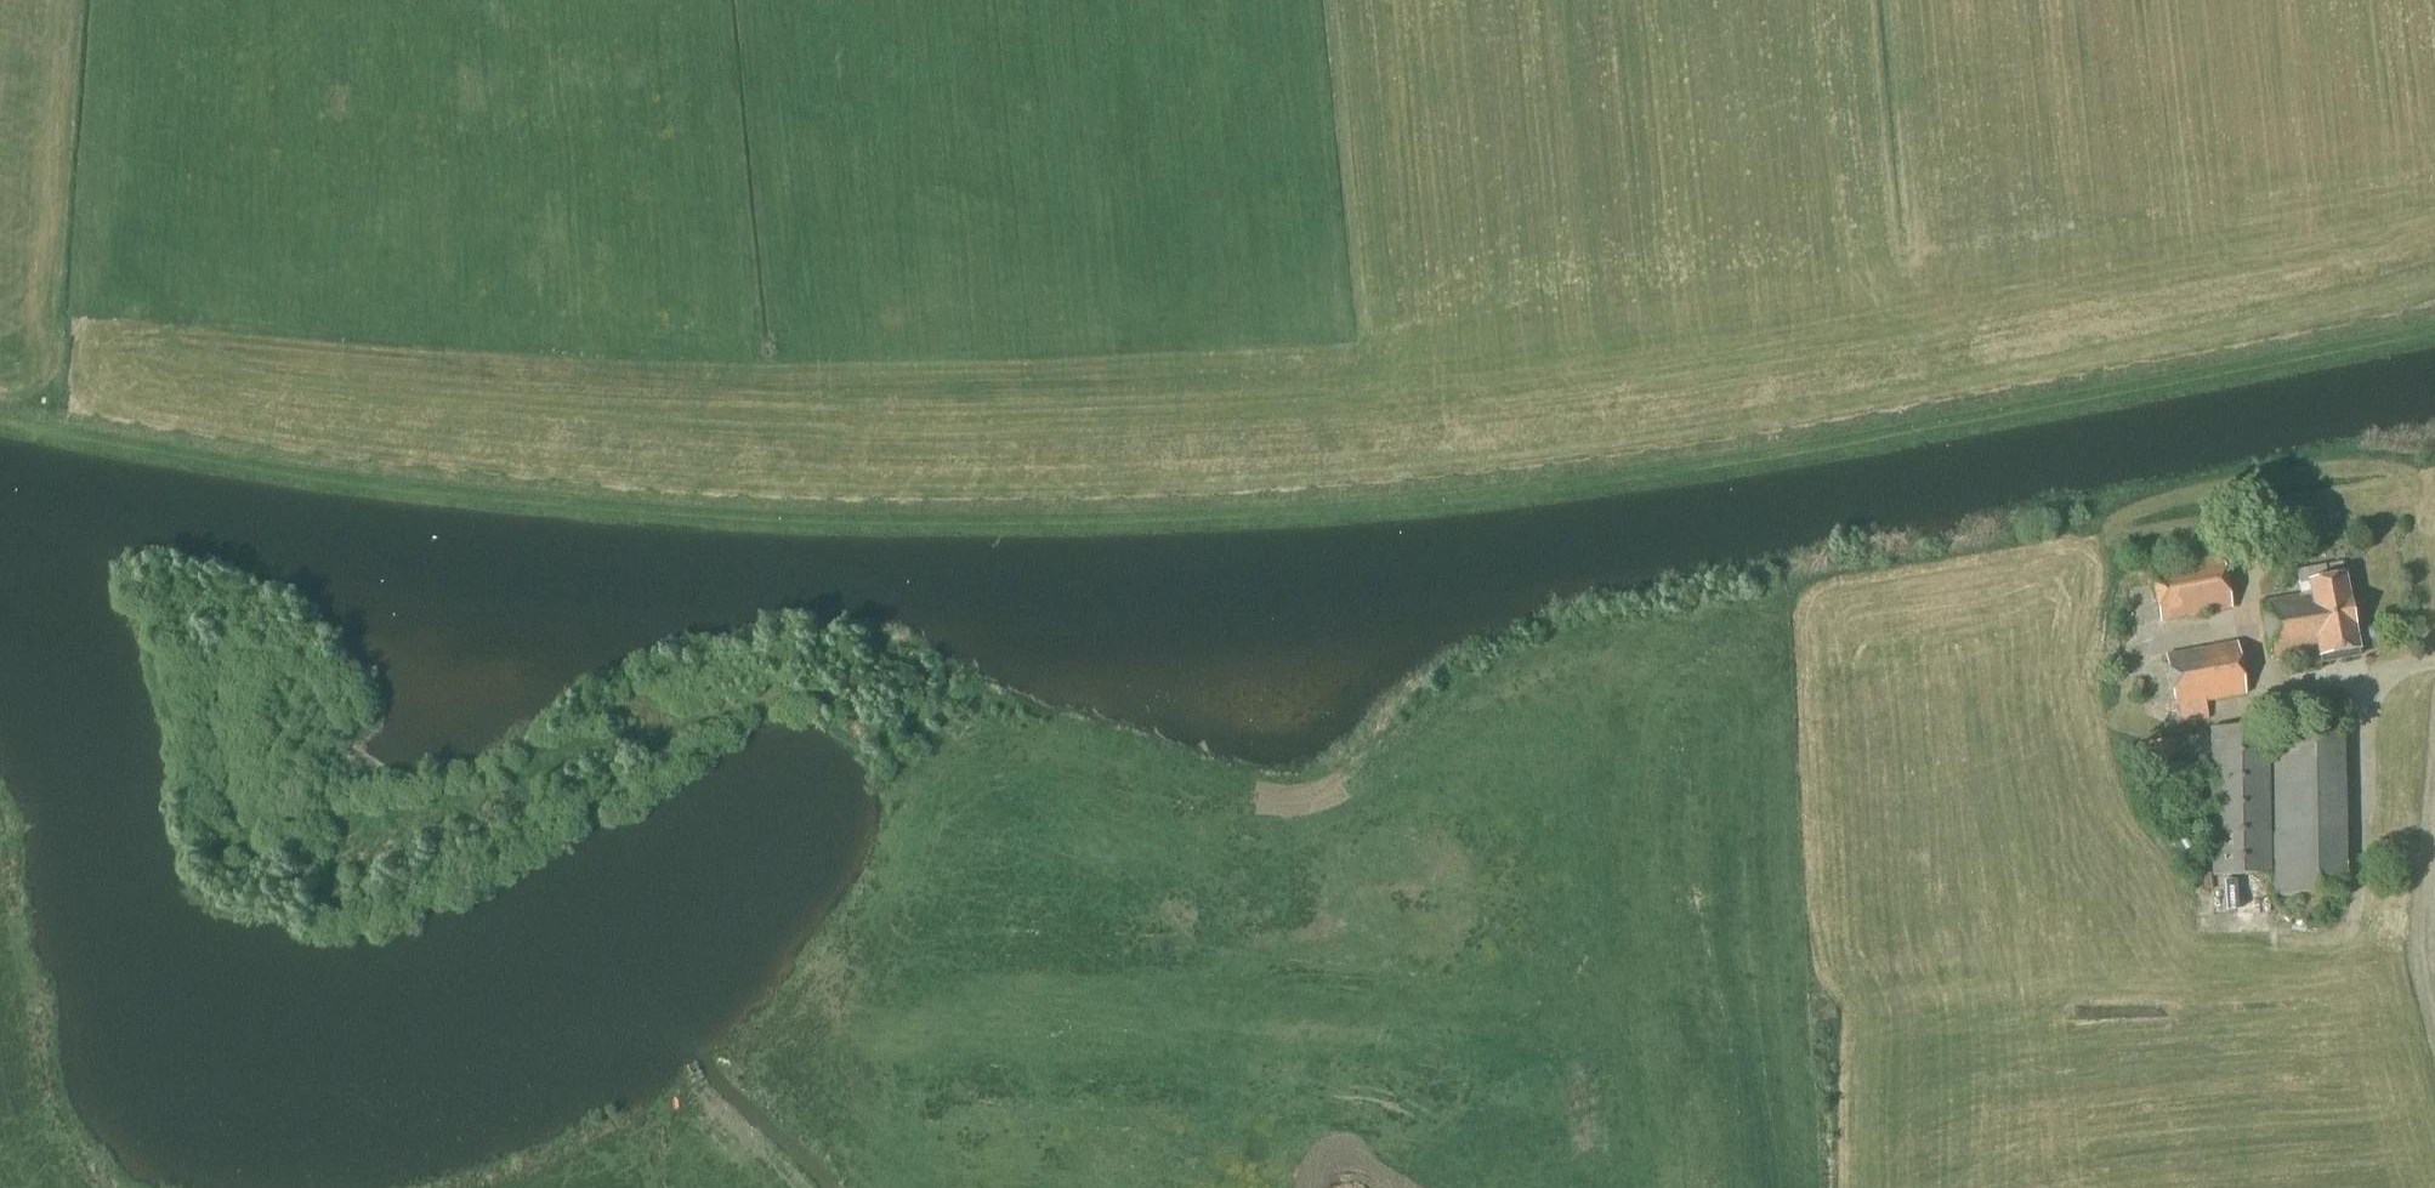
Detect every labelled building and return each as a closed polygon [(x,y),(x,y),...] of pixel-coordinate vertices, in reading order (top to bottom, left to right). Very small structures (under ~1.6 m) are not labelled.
[(2160,622),(2232,609),(2220,545),(2196,549),(2199,561),(2151,570),(2160,622)] [(2358,650),(2359,649),(2344,576),(2308,584),(2310,594),(2260,603),(2271,658),(2318,649),(2319,657),(2320,656),(2321,664),(2359,657),(2358,650)] [(2178,725),(2208,720),(2205,702),(2245,695),(2237,643),(2165,656),(2178,725)] [(2276,895),(2345,894),(2343,755),(2342,727),(2273,728),(2276,895)] [(2270,876),(2267,728),(2210,729),(2210,733),(2179,739),(2185,778),(2211,773),(2213,877),(2270,876)] [(2142,788),(2174,783),(2174,779),(2183,778),(2177,738),(2137,744),(2142,788)]
